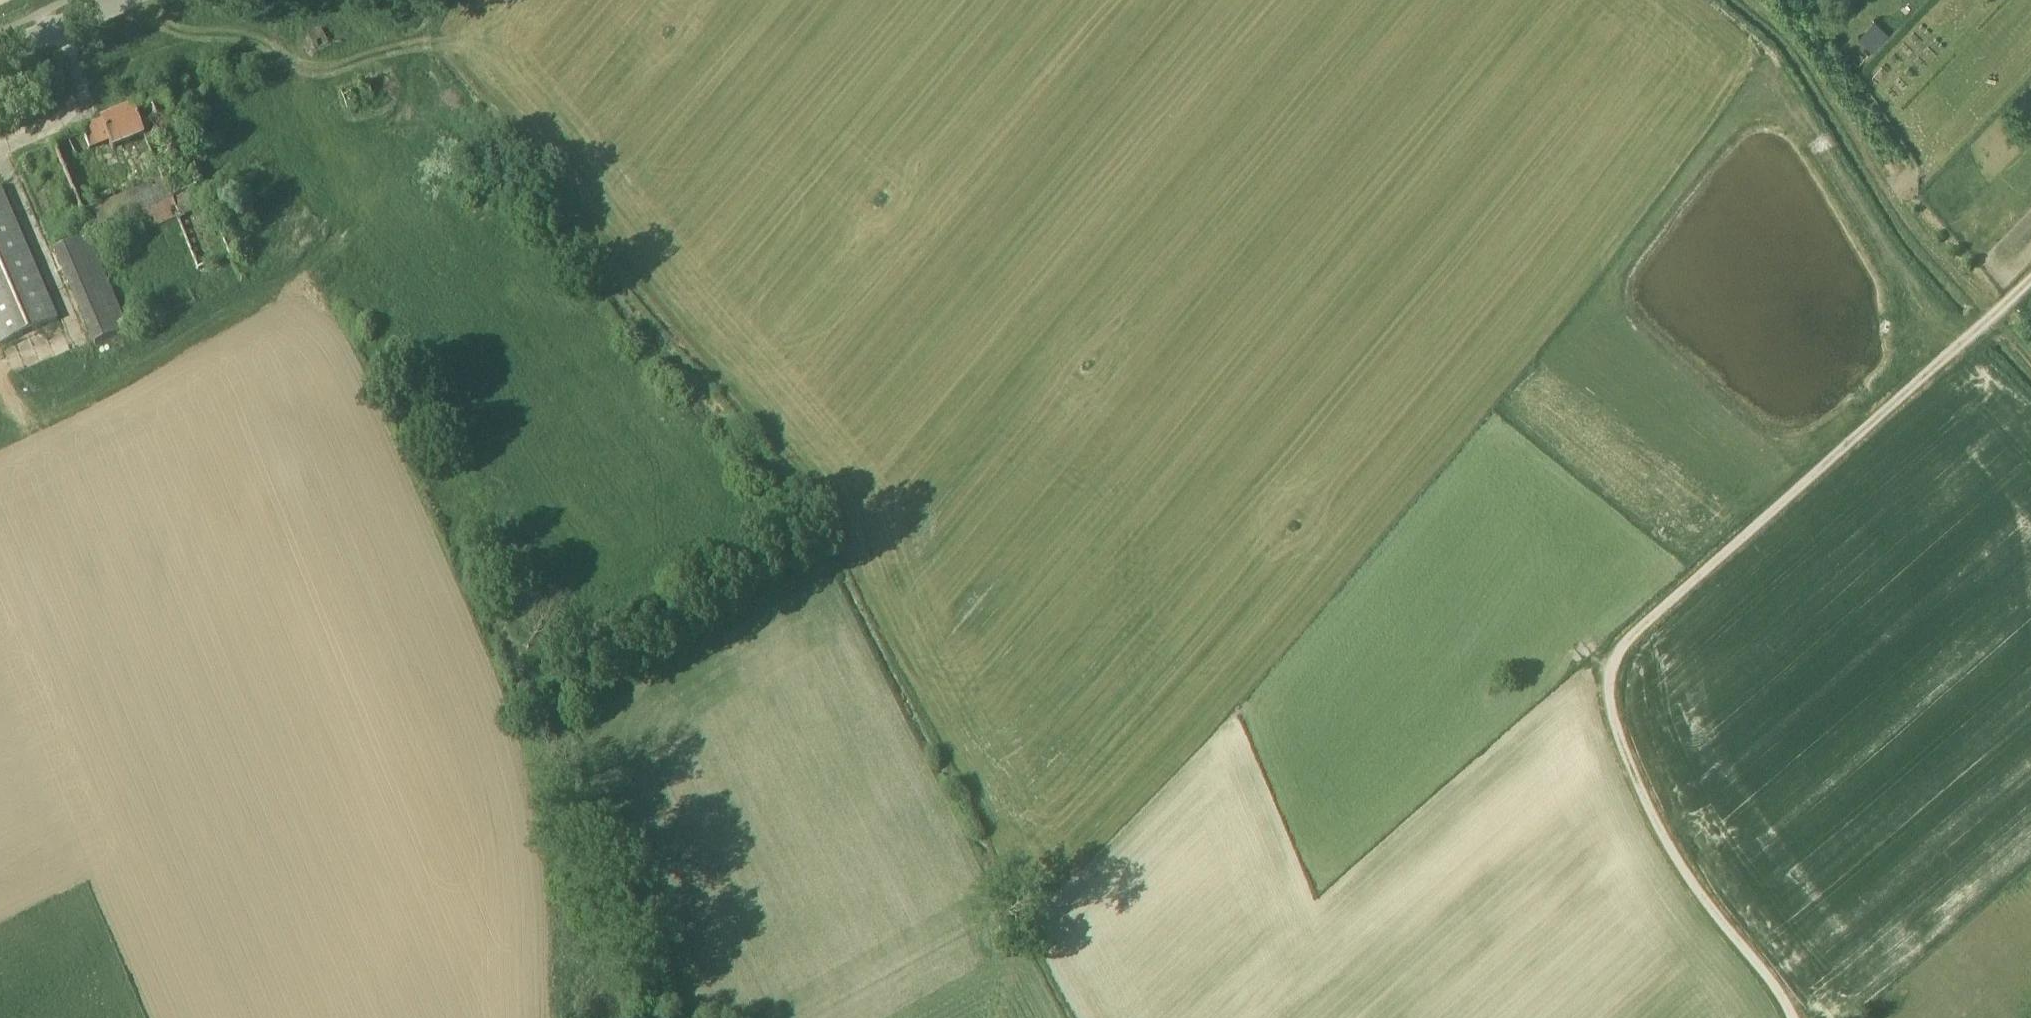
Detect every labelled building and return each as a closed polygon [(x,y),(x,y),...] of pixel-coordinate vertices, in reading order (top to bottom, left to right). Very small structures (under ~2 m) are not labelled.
[(143,135),(142,133),(174,119),(165,99),(134,112),(133,111),(101,125),(111,149),(143,135)] [(103,205),(84,214),(94,237),(109,230),(113,240),(144,226),(145,230),(178,216),(162,179),(102,204),(103,205)] [(0,190),(0,345),(0,346),(57,321),(0,190)] [(94,238),(58,250),(92,346),(127,333),(94,238)]
